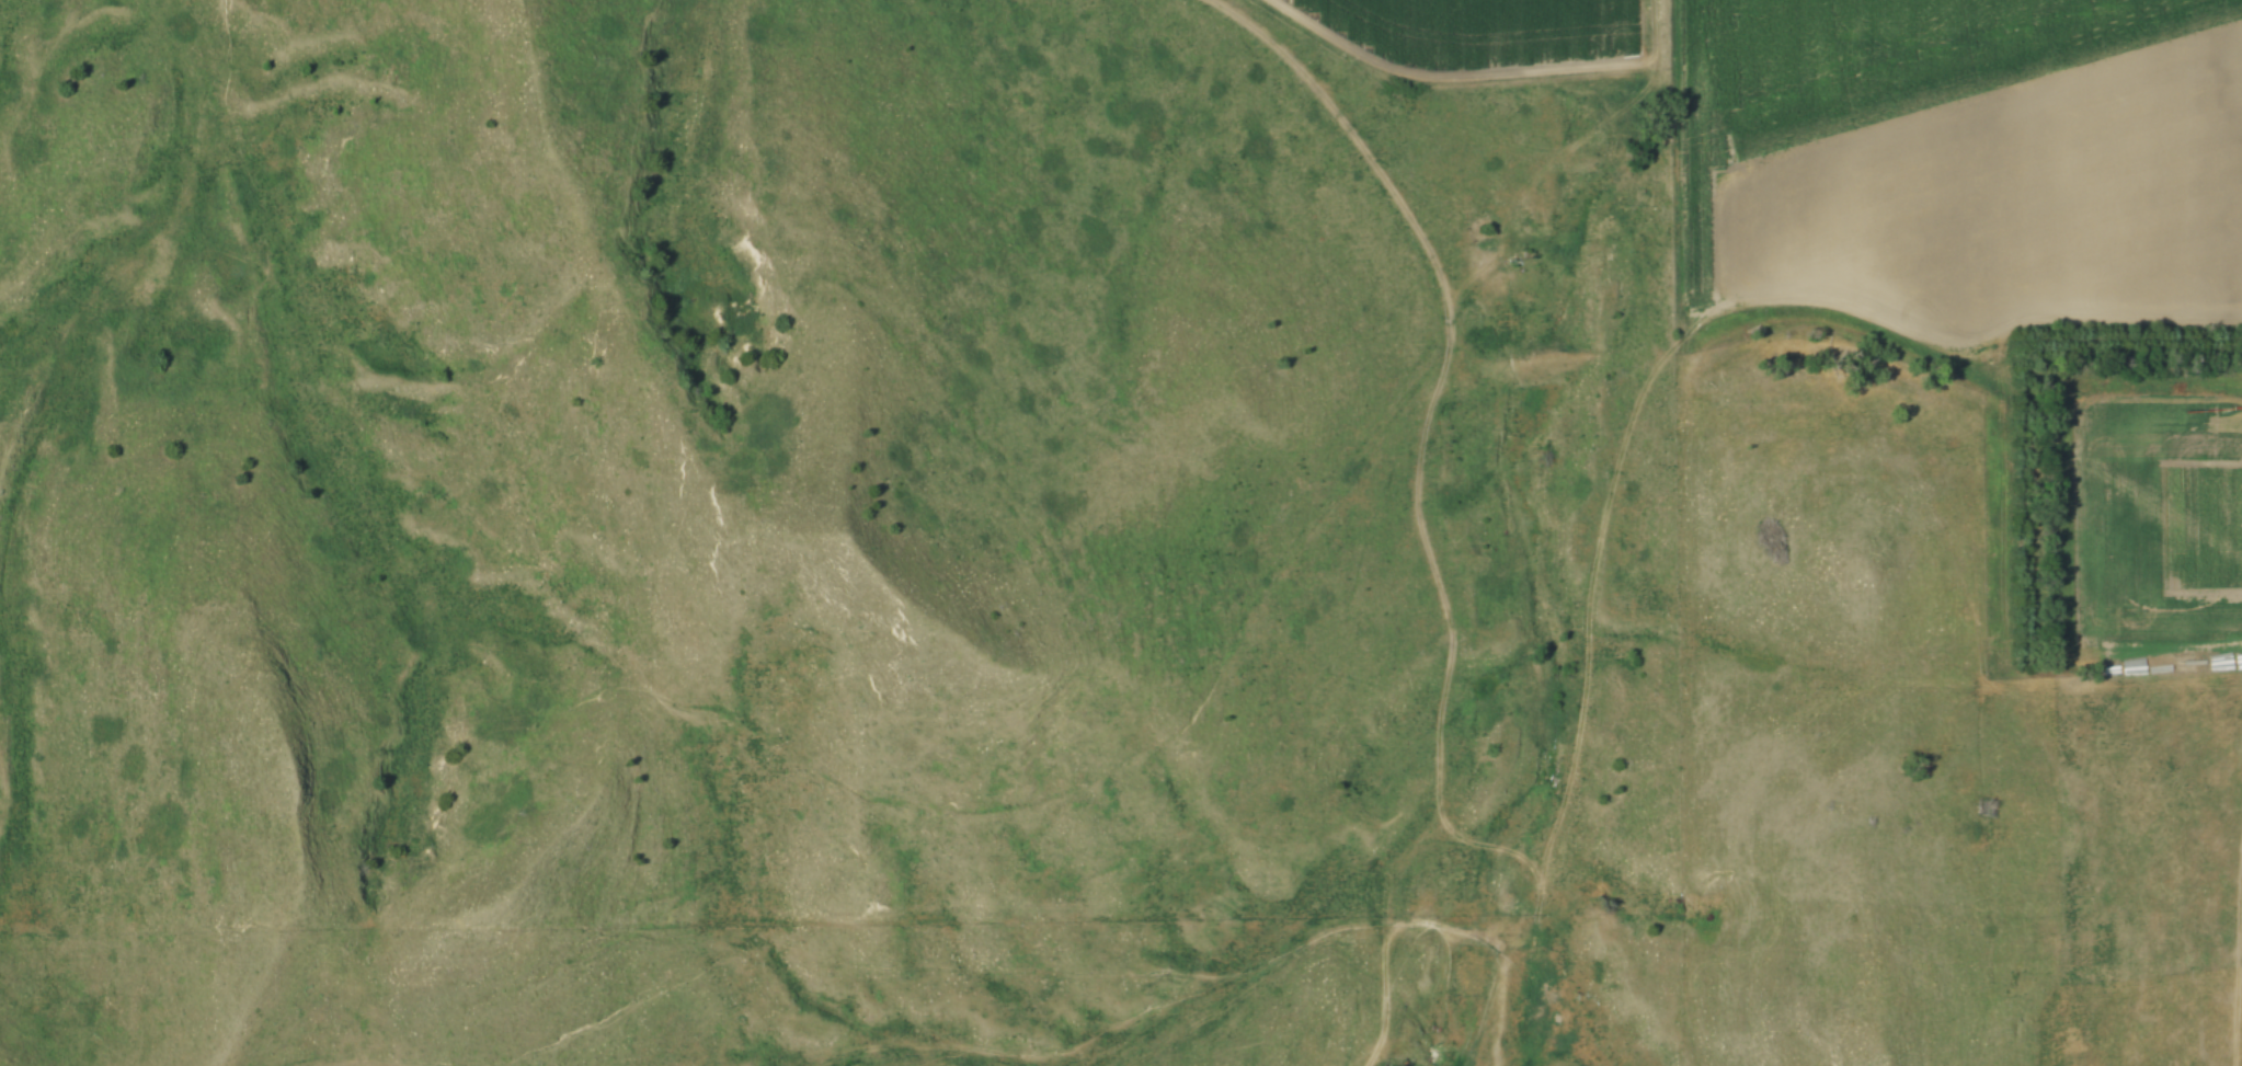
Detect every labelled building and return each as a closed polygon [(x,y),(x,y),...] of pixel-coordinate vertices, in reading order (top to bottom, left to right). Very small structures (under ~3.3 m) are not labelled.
[(2117,663),(2093,663),(2093,675),(2117,675),(2117,663)]
